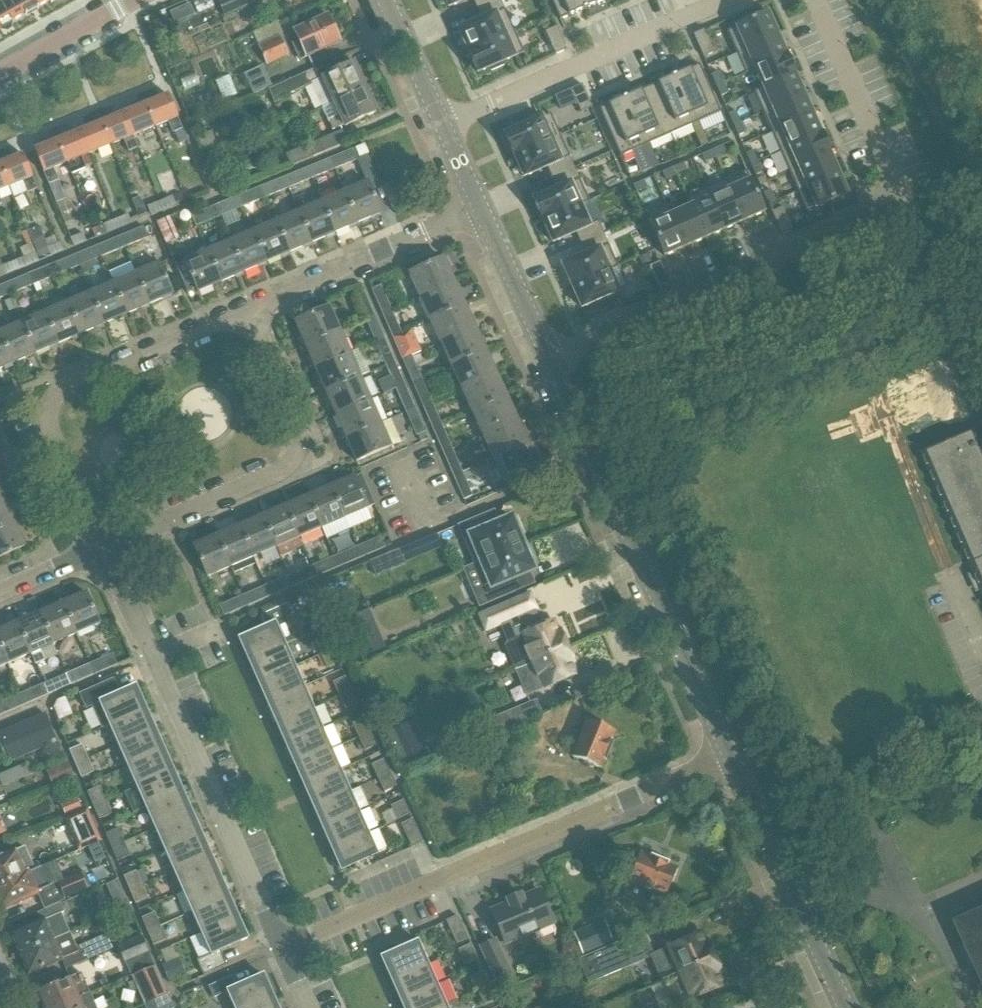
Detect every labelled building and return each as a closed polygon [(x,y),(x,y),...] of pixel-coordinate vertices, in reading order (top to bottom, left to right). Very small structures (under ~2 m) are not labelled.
[(10,18),(13,23),(27,15),(25,10),(35,4),(38,9),(52,1),(52,0),(0,0),(0,24),(10,18)] [(218,3),(226,19),(261,2),(259,0),(224,0),(218,3)] [(501,0),(496,0),(477,8),(482,19),(459,29),(469,51),(515,31),(501,0)] [(477,8),(496,0),(474,0),(477,8)] [(560,20),(581,11),(586,9),(582,0),(552,0),(560,20)] [(586,9),(605,0),(582,0),(586,9)] [(190,3),(170,12),(175,24),(195,15),(190,3)] [(294,31),(294,32),(298,41),(293,43),(301,60),(306,58),(306,59),(342,42),(329,13),(293,29),(294,31)] [(727,31),(737,53),(757,44),(778,35),(769,13),(727,31)] [(159,34),(170,29),(166,18),(154,22),(159,34)] [(567,50),(557,27),(546,32),(556,55),(567,50)] [(705,30),(705,29),(693,34),(694,35),(704,57),(715,52),(705,30)] [(515,31),(469,51),(478,72),(491,67),(492,71),(505,65),(503,61),(524,52),(515,31)] [(737,53),(746,72),(787,54),(778,35),(757,44),(737,53)] [(281,36),(259,46),(267,65),(289,56),(281,36)] [(746,72),(746,73),(755,70),(763,88),(754,92),(774,84),(796,74),(787,54),(746,72)] [(695,124),(700,122),(721,112),(700,64),(680,73),(674,76),(695,124)] [(320,81),(315,70),(270,90),(275,102),(312,84),(317,96),(322,108),(334,102),(366,88),(355,65),(320,81)] [(719,72),(711,75),(716,86),(723,82),(719,72)] [(754,92),(763,112),(782,104),(805,94),(796,74),(774,84),(754,92)] [(696,136),(704,133),(700,122),(695,124),(674,76),(650,86),(671,134),(692,125),(696,136)] [(723,82),(716,86),(721,96),(728,93),(723,82)] [(581,113),(593,107),(582,84),(571,89),(581,113)] [(671,134),(650,86),(625,97),(646,145),(650,144),(662,138),(671,134)] [(366,88),(334,102),(340,115),(329,121),(333,131),(345,126),(345,128),(377,113),(366,88)] [(763,112),(772,132),(791,124),(813,114),(805,94),(782,104),(763,112)] [(148,105),(158,129),(170,124),(174,133),(176,133),(180,144),(188,141),(170,96),(148,105)] [(646,145),(625,97),(599,109),(621,157),(642,147),(647,158),(655,155),(650,144),(646,145)] [(158,129),(148,105),(126,114),(135,138),(158,129)] [(729,114),(734,125),(741,122),(736,111),(729,114)] [(515,156),(561,135),(551,113),(505,134),(515,156)] [(126,114),(104,123),(113,147),(126,142),(130,154),(140,150),(135,138),(126,114)] [(772,132),(781,152),(799,143),(822,133),(813,114),(791,124),(772,132)] [(196,133),(205,130),(201,121),(192,124),(196,133)] [(741,122),(734,125),(738,136),(746,133),(741,122)] [(104,123),(81,132),(90,156),(113,147),(104,123)] [(81,132),(59,141),(68,165),(72,175),(87,170),(82,159),(90,156),(81,132)] [(342,132),(311,145),(287,154),(293,167),(348,145),(342,132)] [(696,136),(701,147),(709,144),(704,133),(696,136)] [(781,152),(789,171),(808,163),(831,153),(822,133),(799,143),(781,152)] [(561,135),(515,156),(525,177),(547,167),(552,178),(575,168),(561,135)] [(68,165),(59,141),(36,150),(50,185),(60,182),(55,170),(68,165)] [(369,154),(365,145),(356,149),(360,158),(369,154)] [(716,158),(727,153),(724,145),(713,150),(716,158)] [(354,150),(329,160),(334,170),(358,161),(357,159),(354,150)] [(716,158),(713,150),(702,155),(705,162),(716,158)] [(219,164),(214,151),(204,155),(210,168),(219,164)] [(751,165),(758,162),(754,151),(746,154),(751,165)] [(831,153),(808,163),(789,171),(798,191),(818,182),(839,173),(831,153)] [(360,158),(357,159),(358,161),(367,183),(368,183),(369,183),(379,178),(369,154),(360,158)] [(2,164),(11,187),(23,182),(29,194),(38,190),(24,155),(2,164)] [(655,155),(647,158),(652,169),(659,165),(655,155)] [(329,160),(306,169),(311,180),(334,170),(329,160)] [(758,162),(751,165),(756,175),(763,172),(758,162)] [(673,167),(677,175),(688,170),(684,163),(673,167)] [(2,164),(0,164),(0,191),(11,187),(2,164)] [(677,175),(673,167),(663,172),(666,180),(677,175)] [(575,168),(552,178),(557,189),(534,199),(544,221),(590,200),(575,168)] [(306,169),(283,178),(288,189),(311,180),(306,169)] [(727,179),(745,221),(765,212),(747,171),(727,179)] [(839,173),(818,182),(798,191),(808,213),(849,195),(839,173)] [(283,178),(260,188),(265,198),(288,189),(283,178)] [(706,189),(714,206),(725,230),(745,221),(727,179),(725,180),(729,189),(711,197),(707,188),(706,189)] [(633,185),(637,193),(648,188),(644,180),(633,185)] [(191,182),(183,185),(188,196),(195,193),(191,182)] [(344,194),(357,224),(381,214),(368,183),(344,194)] [(392,183),(383,187),(392,209),(401,205),(392,183)] [(620,199),(630,195),(626,185),(616,189),(620,199)] [(265,198),(260,188),(237,197),(242,208),(265,198)] [(687,197),(691,205),(705,238),(725,230),(714,206),(706,189),(688,197),(687,197)] [(771,190),(764,193),(769,204),(776,201),(771,190)] [(357,224),(344,194),(321,203),(334,234),(357,224)] [(177,205),(173,196),(160,201),(164,210),(177,205)] [(242,208),(237,197),(214,206),(219,217),(242,208)] [(667,206),(668,209),(670,214),(685,247),(705,238),(691,205),(687,197),(686,197),(690,206),(672,214),(668,205),(667,206)] [(590,202),(590,200),(544,221),(553,243),(576,232),(581,244),(604,233),(599,221),(590,225),(581,205),(590,202)] [(164,210),(160,201),(148,207),(151,215),(164,210)] [(143,203),(135,206),(139,217),(147,213),(143,203)] [(334,234),(321,203),(298,213),(311,244),(334,234)] [(219,217),(214,206),(191,216),(196,226),(219,217)] [(646,215),(665,256),(685,247),(670,214),(668,209),(667,206),(646,215)] [(783,207),(772,212),(782,235),(793,230),(783,207)] [(311,244),(298,213),(275,223),(289,254),(311,244)] [(128,214),(116,220),(119,229),(132,224),(128,214)] [(157,222),(160,229),(169,225),(166,219),(166,218),(157,222)] [(116,220),(93,229),(97,237),(108,233),(108,234),(119,229),(116,220)] [(289,254),(275,223),(253,233),(266,264),(289,254)] [(39,258),(50,253),(39,226),(28,231),(39,258)] [(143,227),(120,237),(125,247),(148,238),(143,227)] [(93,229),(71,238),(74,247),(87,242),(87,241),(97,237),(93,229)] [(32,244),(27,230),(22,232),(28,246),(32,244)] [(253,233),(230,242),(243,273),(266,264),(253,233)] [(604,233),(581,244),(586,255),(563,265),(573,286),(619,266),(604,233)] [(125,247),(120,237),(97,246),(102,257),(125,247)] [(48,247),(52,256),(64,251),(61,242),(48,247)] [(243,273),(230,242),(209,252),(207,252),(220,283),(243,273)] [(196,289),(198,293),(220,283),(207,252),(209,252),(206,244),(196,248),(199,256),(176,266),(187,292),(196,289)] [(102,257),(97,246),(74,255),(79,266),(102,257)] [(36,253),(24,257),(14,261),(18,271),(31,265),(31,264),(40,261),(36,253)] [(648,254),(639,258),(642,265),(651,262),(648,254)] [(74,255),(51,264),(56,275),(79,266),(74,255)] [(420,298),(454,283),(444,260),(410,275),(420,298)] [(3,266),(0,267),(0,277),(6,275),(18,271),(14,261),(3,266)] [(670,285),(660,261),(649,266),(659,290),(670,285)] [(56,275),(51,264),(28,274),(33,285),(56,275)] [(137,275),(150,306),(173,296),(160,265),(137,275)] [(619,266),(573,286),(582,308),(619,292),(610,271),(619,267),(619,266)] [(33,285),(28,274),(5,283),(10,294),(33,285)] [(137,275),(114,285),(127,315),(150,306),(137,275)] [(5,283),(0,285),(0,298),(10,294),(5,283)] [(465,306),(454,283),(420,298),(431,322),(465,306)] [(114,285),(91,294),(104,325),(127,315),(114,285)] [(383,315),(392,311),(381,287),(372,291),(383,315)] [(104,325),(91,294),(68,304),(82,335),(104,325)] [(366,321),(375,318),(365,294),(356,298),(366,321)] [(11,298),(5,301),(9,311),(16,308),(11,298)] [(68,304),(46,314),(59,345),(82,335),(68,304)] [(465,306),(431,322),(441,345),(476,329),(465,306)] [(306,348),(341,333),(330,308),(295,323),(306,348)] [(392,311),(383,315),(393,339),(402,335),(392,311)] [(59,345),(46,314),(23,324),(36,354),(59,345)] [(385,340),(375,318),(366,321),(376,344),(385,340)] [(0,333),(13,364),(36,354),(23,324),(0,333)] [(476,329),(441,345),(452,367),(486,352),(476,329)] [(402,360),(411,356),(422,352),(413,330),(402,335),(393,339),(402,360)] [(0,333),(0,370),(13,364),(0,333)] [(350,356),(341,333),(306,348),(316,370),(350,356)] [(395,364),(385,340),(376,344),(386,367),(395,364)] [(496,375),(486,352),(452,367),(462,390),(496,375)] [(350,356),(316,370),(326,394),(361,379),(350,356)] [(412,358),(411,356),(402,360),(413,385),(422,381),(412,358)] [(405,387),(395,364),(386,367),(396,391),(405,387)] [(496,375),(462,390),(473,413),(507,398),(496,375)] [(371,402),(361,379),(326,394),(336,417),(371,402)] [(422,381),(413,385),(423,408),(432,404),(422,381)] [(415,410),(405,387),(396,391),(406,414),(415,410)] [(507,398),(473,413),(483,436),(517,421),(507,398)] [(381,425),(371,402),(336,417),(346,440),(381,425)] [(442,427),(432,404),(423,408),(433,431),(442,427)] [(415,410),(406,414),(417,438),(426,434),(415,410)] [(517,421),(483,436),(493,459),(527,444),(517,421)] [(381,425),(346,440),(356,463),(391,449),(381,425)] [(442,427),(433,431),(443,454),(452,450),(442,427)] [(539,468),(527,444),(493,459),(505,484),(508,482),(511,489),(530,481),(527,474),(539,468)] [(452,450),(443,454),(453,478),(462,473),(452,450)] [(462,473),(453,478),(464,502),(473,498),(462,473)] [(354,479),(330,489),(343,520),(368,510),(354,479)] [(330,489),(307,499),(320,530),(343,520),(330,489)] [(307,499),(284,509),(297,540),(320,530),(307,499)] [(0,503),(0,530),(13,524),(4,502),(0,503)] [(284,509),(261,519),(275,549),(297,540),(284,509)] [(475,566),(524,546),(520,537),(524,535),(518,520),(514,522),(513,520),(501,525),(496,512),(458,528),(475,566)] [(275,549),(261,519),(239,528),(252,559),(275,549)] [(13,524),(0,530),(0,558),(24,548),(13,524)] [(252,559),(239,528),(216,538),(229,569),(252,559)] [(379,537),(355,548),(359,559),(384,548),(379,537)] [(229,569),(216,538),(193,548),(206,579),(229,569)] [(528,555),(524,546),(475,566),(491,605),(516,595),(510,582),(535,572),(534,569),(538,568),(532,553),(528,555)] [(359,559),(355,548),(332,558),(337,568),(359,559)] [(386,556),(371,562),(377,576),(392,570),(386,556)] [(332,558),(309,567),(314,578),(337,568),(332,558)] [(309,567),(286,577),(291,588),(314,578),(309,567)] [(286,577),(264,587),(268,598),(291,588),(286,577)] [(264,587),(241,597),(245,607),(268,598),(264,587)] [(516,668),(566,647),(560,631),(555,632),(551,623),(553,623),(554,623),(555,623),(554,620),(553,621),(553,622),(542,626),(535,610),(537,609),(531,593),(478,614),(485,630),(503,623),(510,639),(506,641),(504,645),(512,666),(516,668)] [(85,594),(61,605),(75,635),(99,625),(85,594)] [(245,607),(241,597),(219,606),(223,617),(245,607)] [(249,662),(252,661),(285,646),(276,624),(292,617),(286,604),(260,616),(266,628),(239,640),(249,662)] [(61,605),(39,614),(52,645),(75,635),(61,605)] [(346,620),(347,621),(352,634),(376,624),(370,610),(346,620)] [(52,645),(39,614),(16,624),(29,655),(52,645)] [(312,626),(315,632),(323,629),(320,622),(312,626)] [(0,631),(0,650),(6,665),(29,655),(16,624),(0,631)] [(321,654),(332,649),(326,636),(315,641),(321,654)] [(285,646),(252,661),(261,682),(295,667),(285,646)] [(568,650),(566,647),(516,668),(513,669),(523,695),(575,674),(576,675),(575,672),(575,673),(573,674),(569,665),(574,663),(572,659),(573,656),(571,651),(568,650)] [(332,649),(321,654),(327,668),(338,663),(332,649)] [(112,655),(88,665),(92,676),(117,665),(112,655)] [(92,676),(88,665),(65,675),(70,686),(92,676)] [(304,688),(295,667),(261,682),(270,702),(304,688)] [(65,675),(42,685),(47,696),(70,686),(65,675)] [(340,696),(351,691),(345,677),(333,683),(340,696)] [(47,696),(42,685),(19,695),(24,706),(47,696)] [(108,726),(142,711),(145,710),(135,688),(108,699),(101,685),(78,695),(83,706),(85,706),(87,709),(93,707),(103,729),(108,726)] [(313,708),(304,688),(270,702),(279,723),(313,708)] [(357,704),(351,691),(340,696),(346,709),(357,704)] [(0,704),(0,712),(1,716),(24,706),(19,695),(0,704)] [(537,700),(492,718),(498,732),(543,713),(537,700)] [(322,729),(313,708),(279,723),(288,744),(322,729)] [(142,711),(108,726),(117,747),(151,732),(142,711)] [(64,761),(44,715),(0,734),(0,736),(11,763),(44,749),(51,766),(64,761)] [(359,737),(370,732),(364,719),(353,724),(359,737)] [(571,756),(600,768),(604,760),(607,761),(615,740),(612,738),(615,732),(586,720),(571,756)] [(331,750),(322,729),(288,744),(298,764),(331,750)] [(160,753),(151,732),(117,747),(126,768),(160,753)] [(370,732),(359,737),(365,751),(377,745),(370,732)] [(75,765),(86,760),(80,746),(69,751),(75,765)] [(331,750),(298,764),(307,785),(340,770),(331,750)] [(160,753),(126,768),(136,789),(169,774),(160,753)] [(86,760),(75,765),(80,778),(92,773),(86,760)] [(390,773),(383,760),(372,765),(378,778),(390,773)] [(851,765),(853,772),(860,770),(857,762),(851,765)] [(11,770),(15,781),(32,774),(27,763),(11,770)] [(11,770),(0,775),(0,780),(3,787),(15,781),(11,770)] [(340,770),(307,785),(316,806),(349,791),(340,770)] [(390,773),(378,778),(385,792),(396,787),(390,773)] [(179,794),(169,774),(136,789),(145,809),(179,794)] [(93,807),(104,802),(98,788),(87,793),(93,807)] [(359,812),(349,791),(316,806),(325,826),(359,812)] [(188,815),(179,794),(145,809),(154,830),(188,815)] [(77,796),(61,803),(67,817),(83,810),(77,796)] [(409,814),(403,801),(392,806),(398,820),(409,814)] [(110,816),(104,802),(93,807),(99,820),(110,816)] [(101,841),(88,810),(66,819),(79,851),(80,850),(82,850),(101,841)] [(359,812),(325,826),(334,847),(368,832),(359,812)] [(188,815),(154,830),(163,851),(197,836),(188,815)] [(400,826),(410,849),(423,843),(412,820),(400,826)] [(111,849),(122,844),(116,830),(105,835),(111,849)] [(368,832),(334,847),(331,848),(341,871),(378,855),(368,832)] [(197,836),(163,851),(172,871),(206,856),(197,836)] [(128,857),(122,844),(111,849),(117,862),(128,857)] [(35,870),(25,848),(15,852),(16,852),(0,859),(0,885),(35,870)] [(648,858),(640,854),(629,881),(630,881),(624,896),(658,911),(664,895),(666,896),(677,870),(668,866),(670,863),(650,855),(648,858)] [(215,877),(206,856),(172,871),(182,892),(215,877)] [(57,883),(64,880),(56,861),(35,870),(0,885),(0,905),(2,908),(57,883)] [(143,885),(137,871),(124,877),(130,890),(140,886),(143,885)] [(64,880),(57,883),(65,900),(88,890),(81,873),(64,880)] [(224,897),(215,877),(182,892),(191,912),(224,897)] [(143,885),(140,886),(130,890),(136,904),(149,898),(143,885)] [(539,891),(522,898),(521,894),(507,901),(508,904),(491,911),(505,944),(553,924),(539,891)] [(234,918),(224,897),(191,912),(200,933),(234,918)] [(70,932),(63,915),(58,904),(34,915),(38,924),(11,936),(19,954),(70,932)] [(147,932),(158,928),(153,914),(141,919),(147,932)] [(455,945),(468,939),(457,916),(445,922),(455,945)] [(200,933),(209,955),(197,960),(204,975),(227,965),(221,951),(246,939),(236,917),(234,918),(200,933)] [(960,927),(981,976),(981,917),(960,927)] [(574,933),(583,954),(613,942),(604,921),(574,933)] [(164,941),(158,928),(147,932),(153,946),(164,941)] [(70,932),(19,954),(27,972),(58,958),(59,960),(65,958),(70,968),(101,954),(95,939),(77,947),(70,932)] [(655,956),(645,932),(579,959),(589,984),(655,956)] [(680,974),(713,959),(706,942),(704,942),(700,932),(667,947),(680,974)] [(138,973),(155,965),(143,936),(118,946),(125,963),(133,960),(138,973)] [(495,941),(480,947),(496,980),(510,973),(495,941)] [(395,980),(428,965),(418,942),(382,958),(392,981),(395,980)] [(466,964),(477,958),(470,945),(459,950),(466,964)] [(181,957),(163,965),(169,981),(188,974),(181,957)] [(680,974),(661,982),(672,1007),(723,985),(718,975),(720,974),(713,959),(680,974)] [(155,965),(138,973),(134,975),(142,993),(140,993),(145,1004),(168,994),(155,965)] [(438,985),(428,965),(395,980),(404,1000),(438,985)] [(478,991),(490,986),(483,972),(472,977),(478,991)] [(90,994),(81,973),(38,992),(44,1007),(57,1007),(90,994)] [(270,1000),(273,999),(263,976),(236,988),(231,977),(208,987),(213,999),(226,993),(233,1007),(252,1007),(270,1000)] [(438,985),(404,1000),(407,1007),(442,1007),(447,1006),(438,985)] [(496,999),(490,986),(478,991),(485,1005),(496,999)] [(91,994),(90,994),(57,1007),(97,1007),(91,994)]
